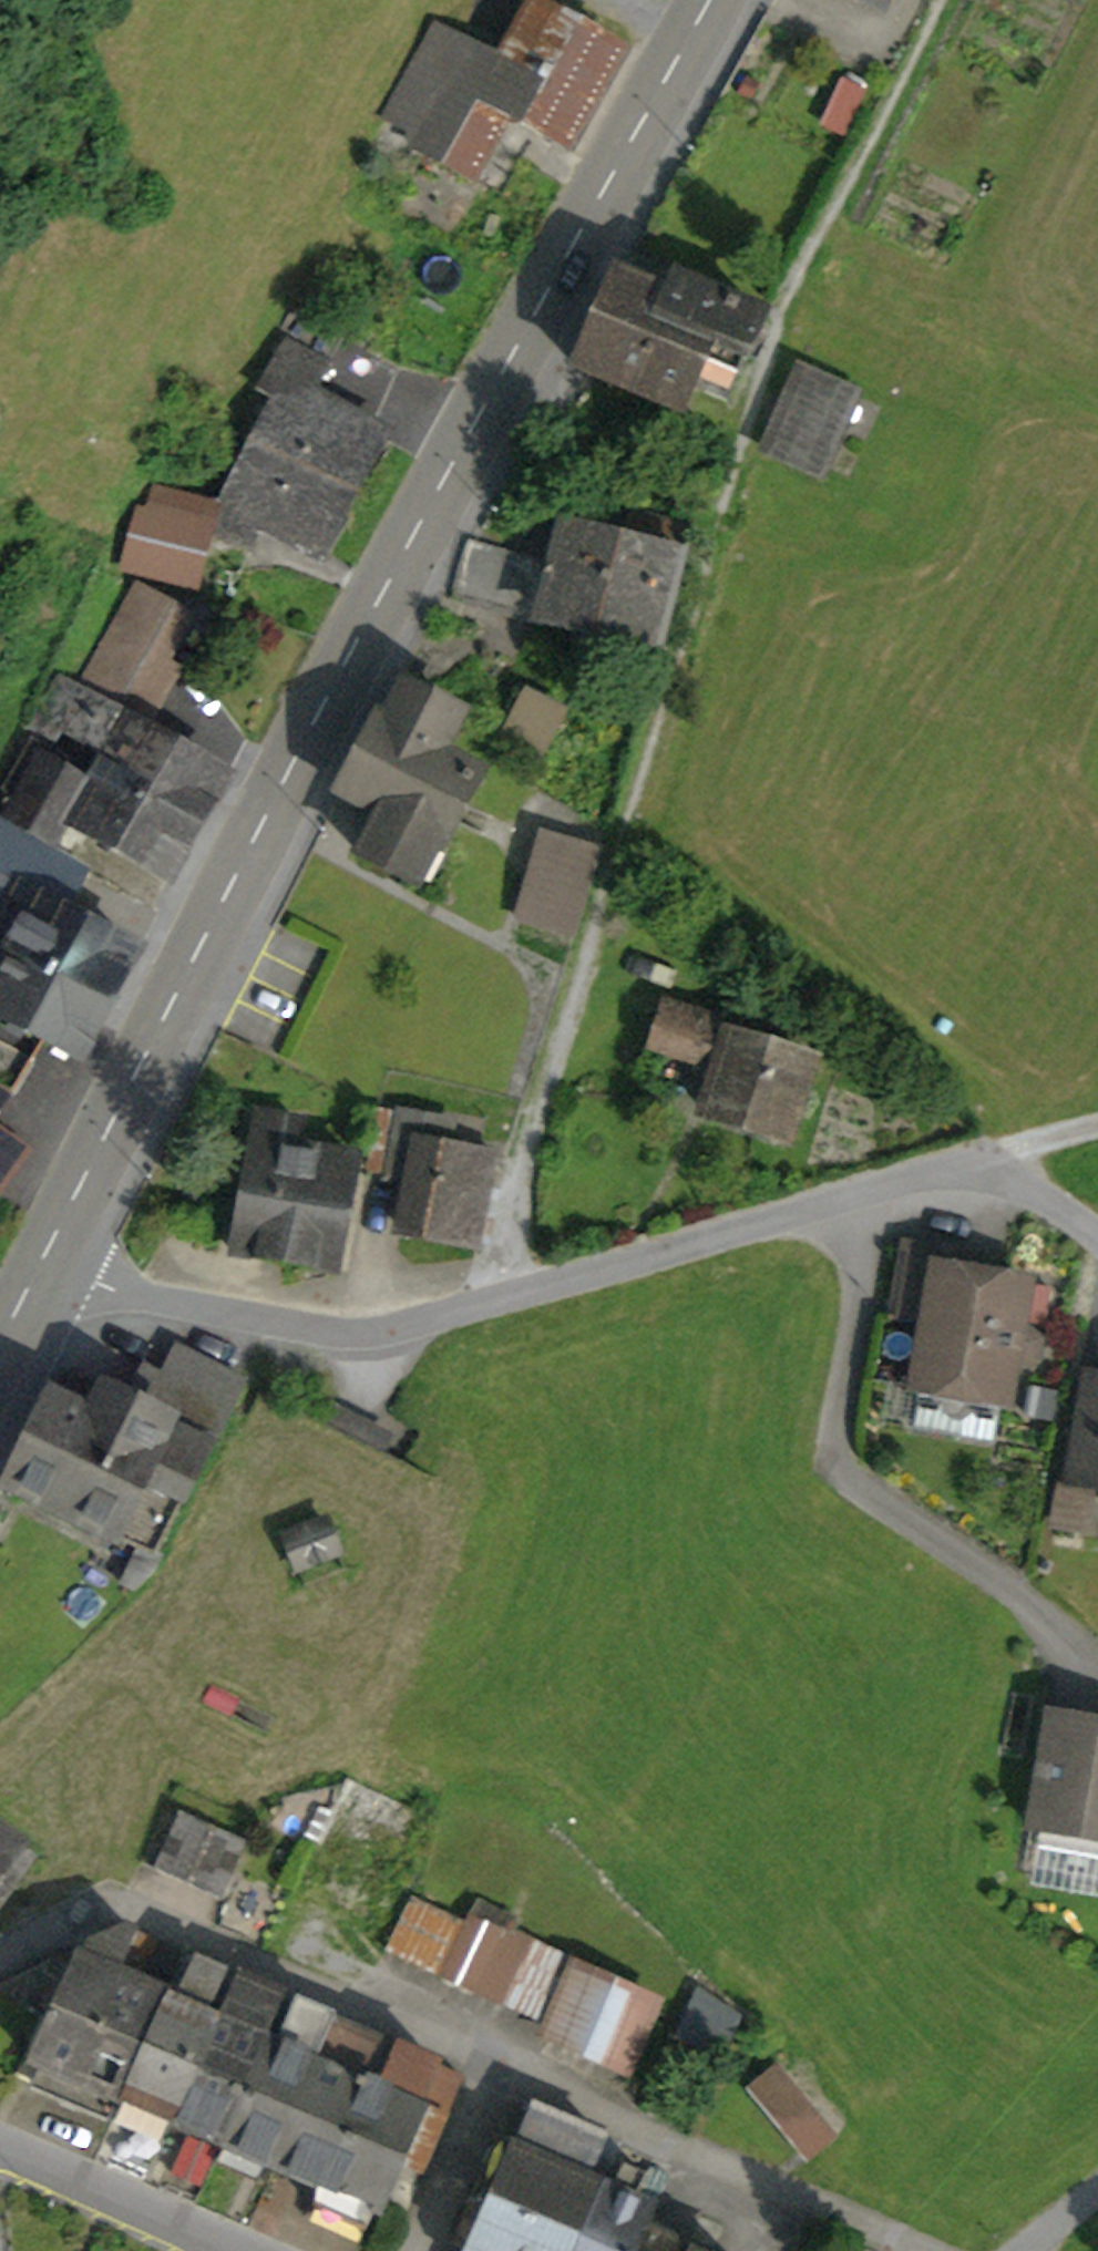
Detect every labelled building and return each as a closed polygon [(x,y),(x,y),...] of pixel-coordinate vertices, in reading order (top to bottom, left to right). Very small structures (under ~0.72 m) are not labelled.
[(509,117),(570,151),(625,53),(530,0),(474,0),(451,40),(432,29),(382,119),(410,134),(419,139),(414,147),(416,149),(473,181),(509,117)] [(845,132),(863,91),(843,82),(825,123),(845,132)] [(403,171),(416,149),(414,147),(419,139),(410,134),(392,165),(403,171)] [(674,275),(667,292),(617,272),(576,366),(683,412),(694,386),(727,400),(765,315),(674,275)] [(278,438),(354,484),(383,436),(309,392),(343,334),(295,306),(277,336),(288,342),(259,389),(275,398),(249,440),(270,452),(278,438)] [(765,448),(781,455),(814,377),(799,370),(765,448)] [(814,377),(781,455),(822,473),(855,395),(814,377)] [(270,452),(249,440),(225,480),(228,502),(237,507),(222,535),(246,546),(260,521),(315,552),(354,484),(278,438),(270,452)] [(190,584),(212,506),(142,486),(121,563),(190,584)] [(638,514),(630,539),(622,537),(602,632),(659,647),(688,528),(638,514)] [(543,622),(544,616),(602,632),(622,537),(542,515),(540,522),(537,536),(559,542),(554,562),(531,556),(516,552),(469,540),(453,599),(543,622)] [(540,522),(525,518),(516,552),(531,556),(537,536),(540,522)] [(77,691),(141,727),(173,669),(161,662),(188,614),(137,585),(77,691)] [(198,828),(228,777),(141,727),(77,691),(60,682),(34,727),(55,742),(60,734),(103,758),(96,771),(198,828)] [(403,686),(385,723),(378,719),(340,794),(379,816),(359,855),(405,878),(406,877),(426,838),(439,844),(441,846),(478,773),(439,753),(459,714),(403,686)] [(523,695),(500,740),(540,760),(564,715),(523,695)] [(41,757),(6,818),(25,830),(52,847),(67,821),(168,880),(198,828),(96,771),(88,785),(41,757)] [(6,818),(0,814),(0,856),(6,859),(25,830),(6,818)] [(92,871),(52,847),(25,830),(6,859),(0,869),(0,875),(67,911),(92,871)] [(574,935),(599,850),(544,834),(519,920),(574,935)] [(406,877),(419,884),(439,844),(426,838),(406,877)] [(8,950),(111,1004),(140,950),(67,911),(0,875),(0,929),(15,937),(8,950)] [(111,1004),(8,950),(0,964),(0,1017),(81,1061),(111,1004)] [(717,1067),(704,1110),(788,1137),(812,1063),(756,1046),(714,1032),(717,1021),(664,1003),(651,1045),(717,1067)] [(763,1024),(720,1011),(717,1021),(714,1032),(756,1046),(763,1024)] [(13,1094),(0,1085),(0,1112),(13,1094)] [(234,1252),(334,1270),(354,1160),(292,1149),(297,1120),(260,1113),(234,1252)] [(411,1179),(401,1227),(478,1242),(495,1155),(446,1145),(450,1124),(400,1114),(395,1142),(417,1147),(411,1179)] [(25,1154),(0,1135),(0,1190),(25,1154)] [(388,1174),(411,1179),(417,1147),(395,1142),(388,1174)] [(1013,1369),(1036,1361),(1040,1339),(1021,1324),(1022,1318),(1044,1322),(1050,1288),(978,1275),(937,1268),(940,1251),(905,1245),(894,1310),(927,1316),(914,1387),(920,1388),(1001,1403),(1007,1404),(1013,1369)] [(937,1268),(978,1275),(981,1258),(940,1251),(937,1268)] [(160,1556),(155,1553),(240,1380),(180,1350),(166,1379),(147,1370),(131,1402),(104,1388),(96,1402),(90,1416),(53,1398),(17,1470),(5,1474),(9,1485),(12,1496),(24,1492),(139,1547),(122,1582),(134,1588),(153,1571),(160,1556)] [(913,1428),(994,1442),(1001,1403),(920,1388),(913,1428)] [(1081,1402),(1069,1468),(1097,1473),(1097,1405),(1081,1402)] [(1080,1529),(1087,1491),(1063,1486),(1056,1524),(1080,1529)] [(337,1553),(325,1520),(286,1534),(299,1568),(337,1553)] [(1051,1715),(1031,1827),(1042,1829),(1097,1839),(1097,1723),(1051,1715)] [(316,1845),(386,1877),(428,1781),(368,1772),(363,1785),(348,1778),(316,1845)] [(182,1813),(156,1870),(218,1898),(244,1842),(182,1813)] [(19,1843),(0,1829),(0,1899),(31,1857),(16,1847),(19,1843)] [(1097,1897),(1097,1839),(1042,1829),(1032,1886),(1097,1897)] [(412,1898),(387,1951),(473,1991),(501,1932),(502,1929),(470,1914),(466,1923),(412,1898)] [(476,1901),(470,1914),(502,1929),(508,1916),(476,1901)] [(109,2116),(117,2098),(121,2099),(166,1997),(137,1984),(156,1942),(123,1927),(90,1943),(37,2063),(42,2065),(34,2083),(109,2116)] [(473,1991),(548,2025),(575,1966),(501,1932),(473,1991)] [(166,1997),(121,2099),(122,2100),(169,2120),(172,2121),(217,2019),(205,2014),(224,1972),(197,1960),(178,2002),(166,1997)] [(548,2025),(546,2031),(629,2069),(658,2004),(575,1966),(548,2025)] [(217,2019),(172,2121),(222,2144),(268,2041),(254,2035),(272,1993),(243,1981),(225,2023),(217,2019)] [(694,2003),(680,2038),(708,2050),(723,2015),(694,2003)] [(268,2041),(222,2144),(226,2145),(271,2165),(273,2166),(336,2020),(300,2005),(282,2048),(268,2041)] [(378,2211),(406,2146),(428,2155),(462,2074),(336,2020),(273,2166),(326,2189),(374,2210),(378,2211)] [(778,2068),(755,2087),(792,2132),(815,2113),(778,2068)] [(161,2140),(169,2120),(122,2100),(114,2120),(161,2140)] [(454,2239),(474,2249),(478,2250),(572,2250),(602,2187),(620,2144),(533,2106),(488,2212),(469,2204),(454,2239)] [(792,2132),(811,2155),(834,2136),(815,2113),(792,2132)] [(217,2165),(262,2185),(271,2165),(226,2145),(217,2165)] [(572,2250),(636,2250),(645,2230),(654,2211),(636,2203),(648,2176),(624,2165),(611,2191),(602,2187),(572,2250)] [(366,2230),(374,2210),(326,2189),(317,2209),(366,2230)] [(636,2250),(692,2250),(645,2230),(636,2250)]
